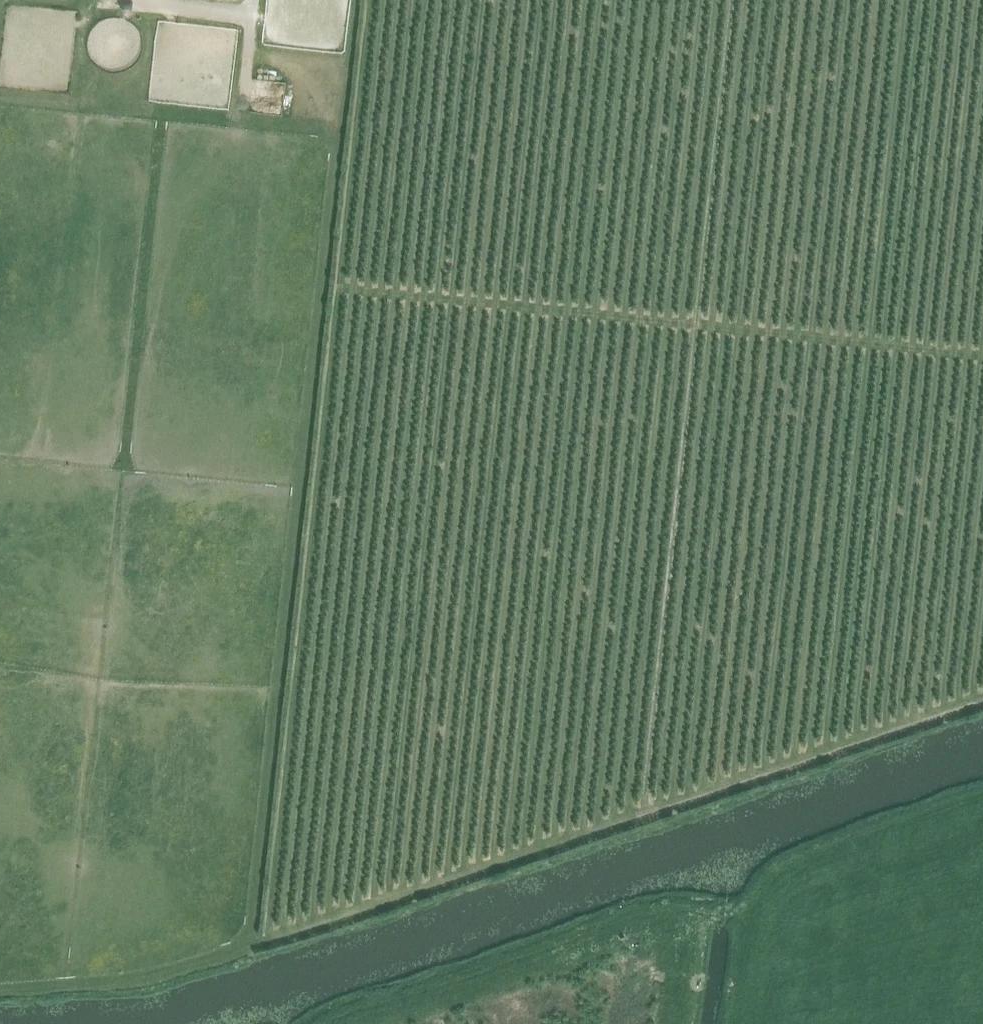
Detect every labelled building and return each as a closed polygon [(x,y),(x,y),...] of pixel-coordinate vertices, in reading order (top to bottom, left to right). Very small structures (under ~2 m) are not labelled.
[(105,56),(131,55),(130,28),(112,29),(113,39),(106,39),(106,47),(104,47),(105,56)]
